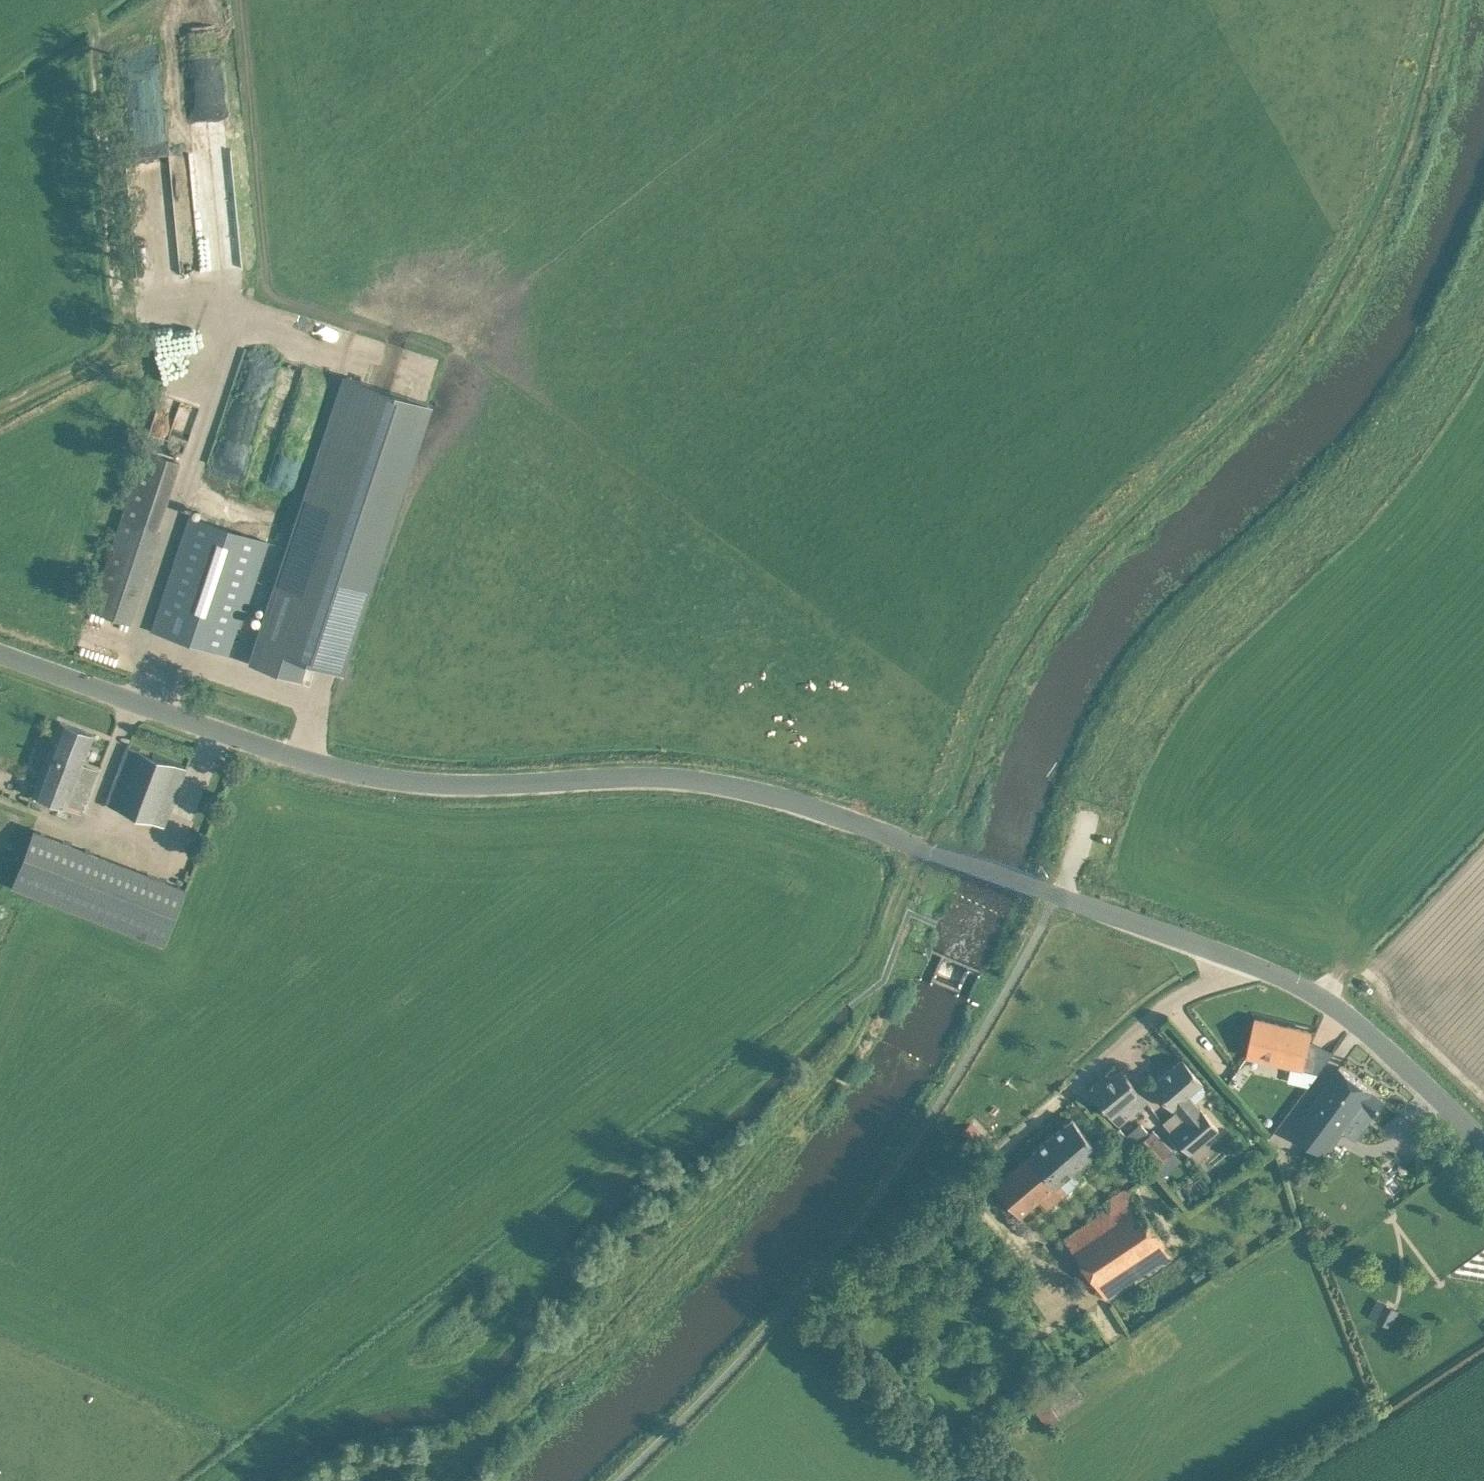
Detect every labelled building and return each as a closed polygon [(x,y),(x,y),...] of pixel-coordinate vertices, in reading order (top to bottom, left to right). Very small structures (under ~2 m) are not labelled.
[(304,144),(289,146),(291,160),(305,158),(304,144)] [(343,373),(248,661),(301,678),(307,660),(338,670),(428,401),(343,373)] [(91,609),(130,622),(160,531),(157,530),(180,461),(144,449),(91,609)] [(151,629),(228,654),(265,542),(189,518),(151,629)] [(60,720),(33,792),(81,810),(96,769),(83,763),(94,733),(60,720)] [(127,746),(106,802),(164,824),(186,768),(127,746)] [(33,828),(11,885),(163,944),(185,887),(33,828)] [(1304,1067),(1319,1072),(1335,1050),(1311,1040),(1313,1030),(1256,1016),(1247,1054),(1304,1067)] [(1200,1108),(1194,1102),(1203,1095),(1205,1092),(1205,1088),(1203,1084),(1201,1082),(1202,1081),(1182,1058),(1151,1084),(1171,1108),(1173,1106),(1185,1120),(1171,1133),(1189,1153),(1218,1128),(1200,1108)] [(1344,1128),(1357,1137),(1385,1100),(1372,1090),(1373,1090),(1340,1066),(1292,1130),(1325,1154),(1344,1128)] [(1118,1125),(1147,1100),(1120,1069),(1091,1094),(1118,1125)] [(1071,1171),(1098,1148),(1071,1117),(993,1185),(1019,1215),(1039,1199),(1046,1208),(1079,1180),(1071,1171)] [(1153,1128),(1149,1132),(1141,1124),(1127,1137),(1154,1166),(1173,1149),(1153,1128)] [(1096,1231),(1071,1248),(1105,1297),(1145,1270),(1171,1252),(1127,1187),(1103,1202),(1107,1208),(1103,1211),(1089,1220),(1096,1231)] [(1391,1326),(1399,1309),(1377,1297),(1368,1315),(1391,1326)] [(1053,1407),(1039,1416),(1044,1425),(1058,1416),(1053,1407)]
